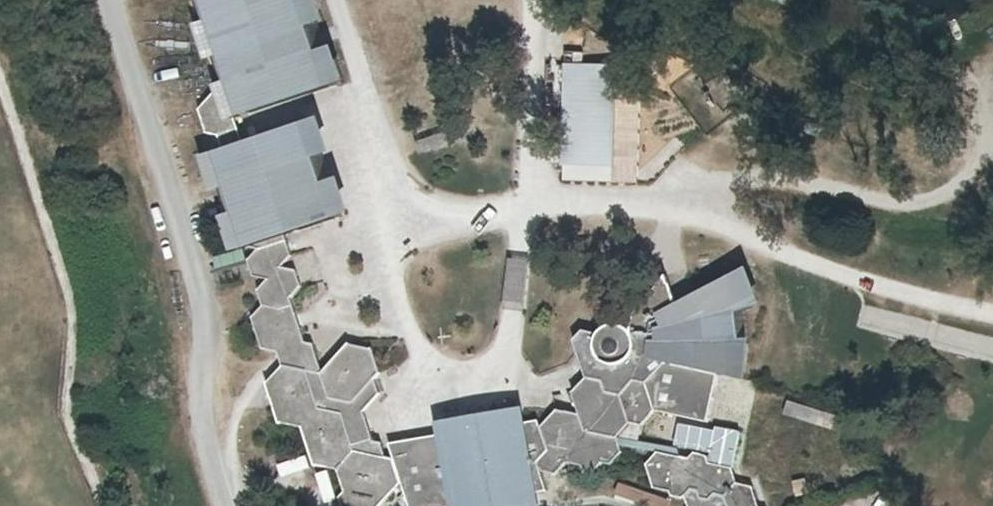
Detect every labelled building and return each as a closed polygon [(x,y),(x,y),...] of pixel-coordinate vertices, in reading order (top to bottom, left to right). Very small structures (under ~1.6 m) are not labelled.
[(243,144),(235,118),(345,84),(334,48),(316,53),(309,28),(325,23),(318,0),(197,0),(204,22),(193,25),(205,62),(216,59),(223,83),(213,86),(215,92),(197,111),(205,134),(217,136),(221,151),(243,144)] [(614,168),(617,66),(564,65),(561,166),(614,168)] [(248,248),(284,236),(327,222),(352,214),(341,179),(323,184),(315,160),(332,154),(321,118),(243,144),(221,151),(200,158),(212,194),(224,189),(232,214),(219,218),(231,254),(241,250),(248,248)] [(248,248),(257,250),(247,261),(252,277),(267,280),(256,291),(262,307),(251,317),(261,350),(277,353),(279,358),(282,367),(265,384),(279,423),(301,428),(313,466),(336,471),(344,493),(339,497),(341,505),(381,505),(401,484),(393,460),(384,458),(380,442),(372,442),(363,412),(379,394),(374,379),(379,372),(371,350),(348,345),(322,373),(312,344),(304,343),(303,338),(290,298),(302,287),(296,270),(281,267),(291,256),(284,236),(248,248)] [(231,254),(214,259),(218,271),(245,262),(241,250),(231,254)] [(634,382),(646,384),(665,364),(717,375),(746,381),(749,340),(739,341),(736,313),(761,308),(747,269),(676,305),(667,275),(642,300),(636,309),(631,319),(629,332),(622,327),(614,325),(606,326),(601,329),(597,334),(582,330),(573,341),(577,355),(581,367),(585,379),(603,382),(606,394),(622,396),(634,382)] [(707,423),(717,375),(665,364),(646,384),(655,412),(707,423)] [(603,382),(585,379),(572,392),(578,414),(556,410),(540,427),(538,420),(526,423),(538,495),(547,493),(541,472),(555,476),(567,464),(581,468),(584,475),(594,476),(602,464),(611,465),(622,454),(620,446),(618,438),(630,425),(642,426),(655,412),(646,384),(634,382),(622,396),(606,394),(603,382)] [(393,460),(401,484),(408,505),(540,505),(538,495),(526,423),(524,408),(504,412),(436,422),(438,435),(388,444),(393,460)] [(709,462),(733,467),(740,431),(715,426),(714,430),(678,422),(675,444),(711,451),(710,456),(707,455),(709,462)] [(678,449),(618,438),(620,446),(655,453),(657,451),(679,455),(678,449)] [(753,486),(737,482),(733,467),(709,462),(707,455),(693,452),(689,457),(679,455),(657,451),(655,453),(645,464),(653,488),(669,491),(671,495),(685,497),(688,505),(759,505),(753,486)]
